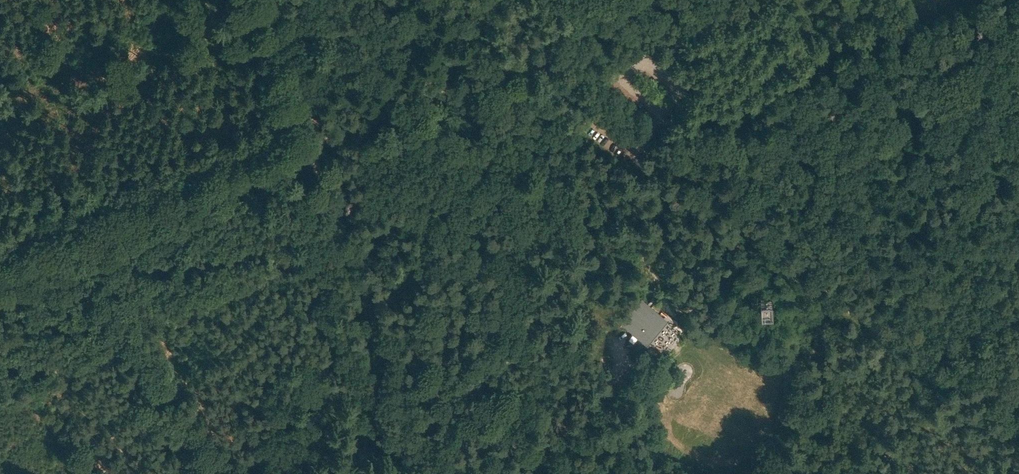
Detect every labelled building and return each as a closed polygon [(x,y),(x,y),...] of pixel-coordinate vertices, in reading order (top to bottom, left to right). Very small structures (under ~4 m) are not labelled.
[(771,295),(771,293),(759,293),(759,306),(771,306),(771,295)] [(664,319),(642,301),(624,322),(646,340),(664,319)]
